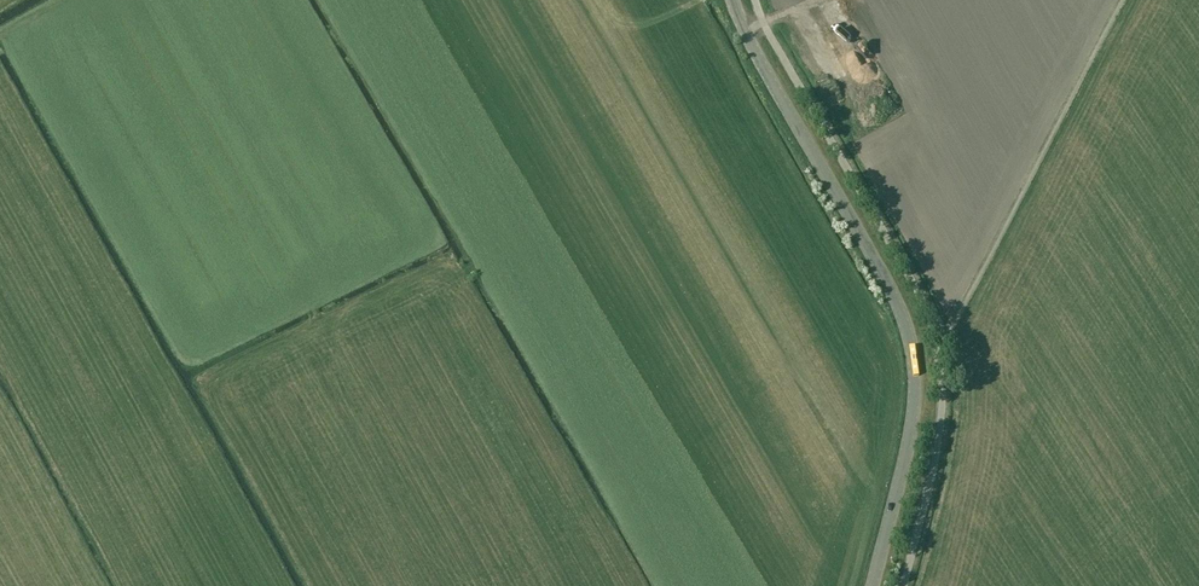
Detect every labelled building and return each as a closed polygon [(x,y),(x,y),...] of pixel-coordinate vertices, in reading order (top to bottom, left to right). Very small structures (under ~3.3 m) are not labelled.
[(838,38),(855,30),(850,21),(834,29),(838,38)] [(792,36),(804,36),(804,22),(792,22),(792,36)] [(809,55),(813,49),(805,42),(800,48),(809,55)]
